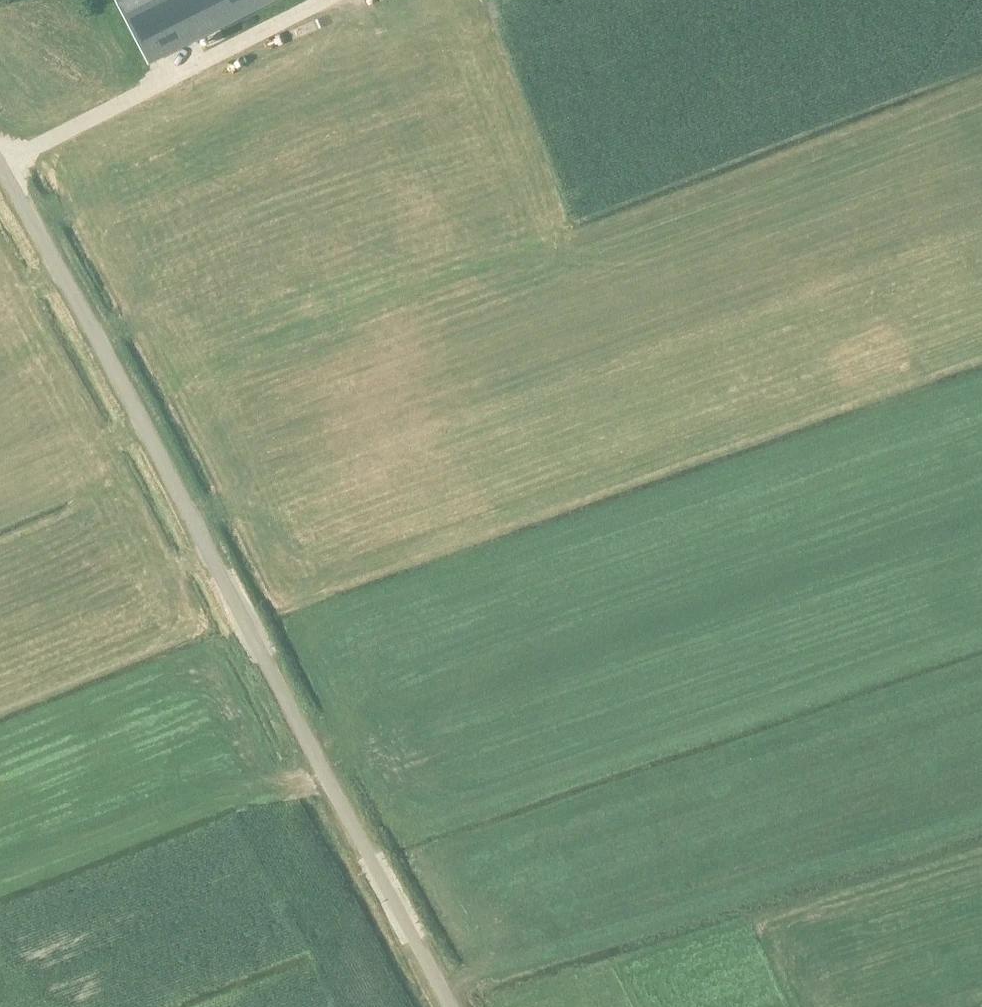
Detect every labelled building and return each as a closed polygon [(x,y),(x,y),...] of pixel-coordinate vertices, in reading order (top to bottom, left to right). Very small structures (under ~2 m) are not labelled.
[(143,58),(261,0),(115,0),(143,58)]
